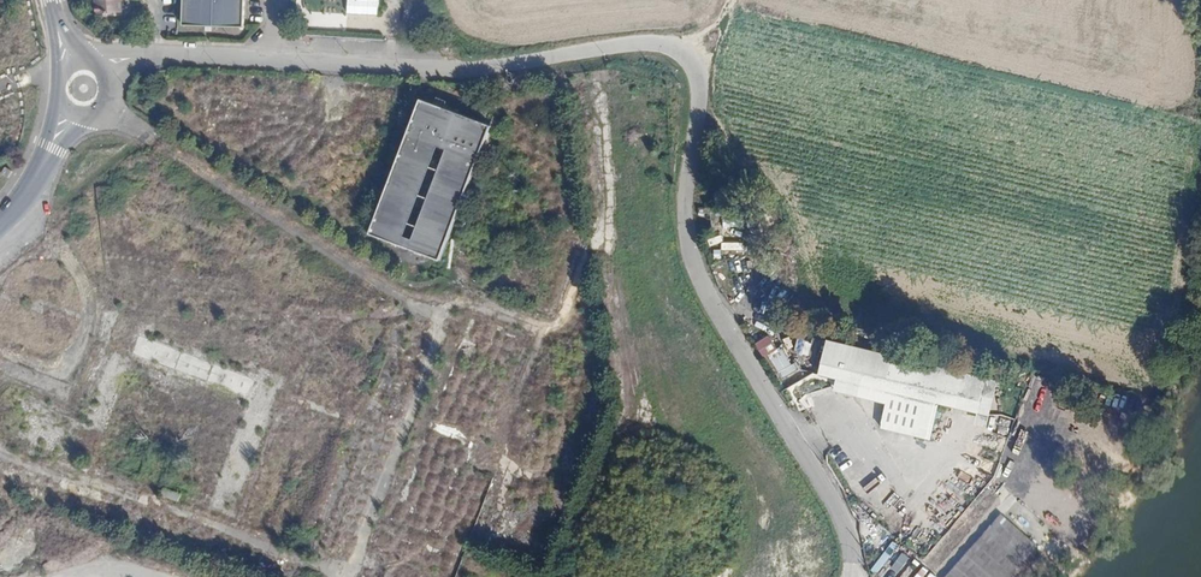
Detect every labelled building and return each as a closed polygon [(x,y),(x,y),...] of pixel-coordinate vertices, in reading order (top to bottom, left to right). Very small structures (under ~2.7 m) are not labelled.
[(96,12),(122,9),(121,0),(94,0),(96,12)] [(182,28),(204,29),(212,29),(242,30),(243,0),(183,0),(182,28)] [(497,126),(427,99),(375,234),(445,261),(497,126)] [(991,399),(999,367),(839,330),(832,360),(845,363),(903,377),(950,389),(991,399)] [(769,334),(754,343),(763,358),(777,349),(769,334)] [(797,340),(786,347),(798,372),(817,363),(809,350),(805,352),(797,340)] [(903,377),(845,363),(841,378),(898,392),(903,377)] [(1008,369),(999,367),(991,399),(1001,401),(1008,369)] [(942,423),(950,389),(903,377),(898,392),(893,411),(942,423)] [(975,424),(985,426),(987,416),(977,414),(975,424)] [(985,469),(967,453),(946,477),(973,503),(988,487),(982,481),(985,469)] [(162,488),(160,497),(178,501),(179,492),(162,488)] [(980,526),(1022,565),(1052,531),(1010,493),(980,526)] [(923,547),(956,510),(953,507),(950,511),(941,503),(911,536),(923,547)] [(939,576),(1011,576),(1022,565),(980,526),(937,575),(939,576)] [(871,569),(879,575),(900,547),(891,542),(871,569)]
